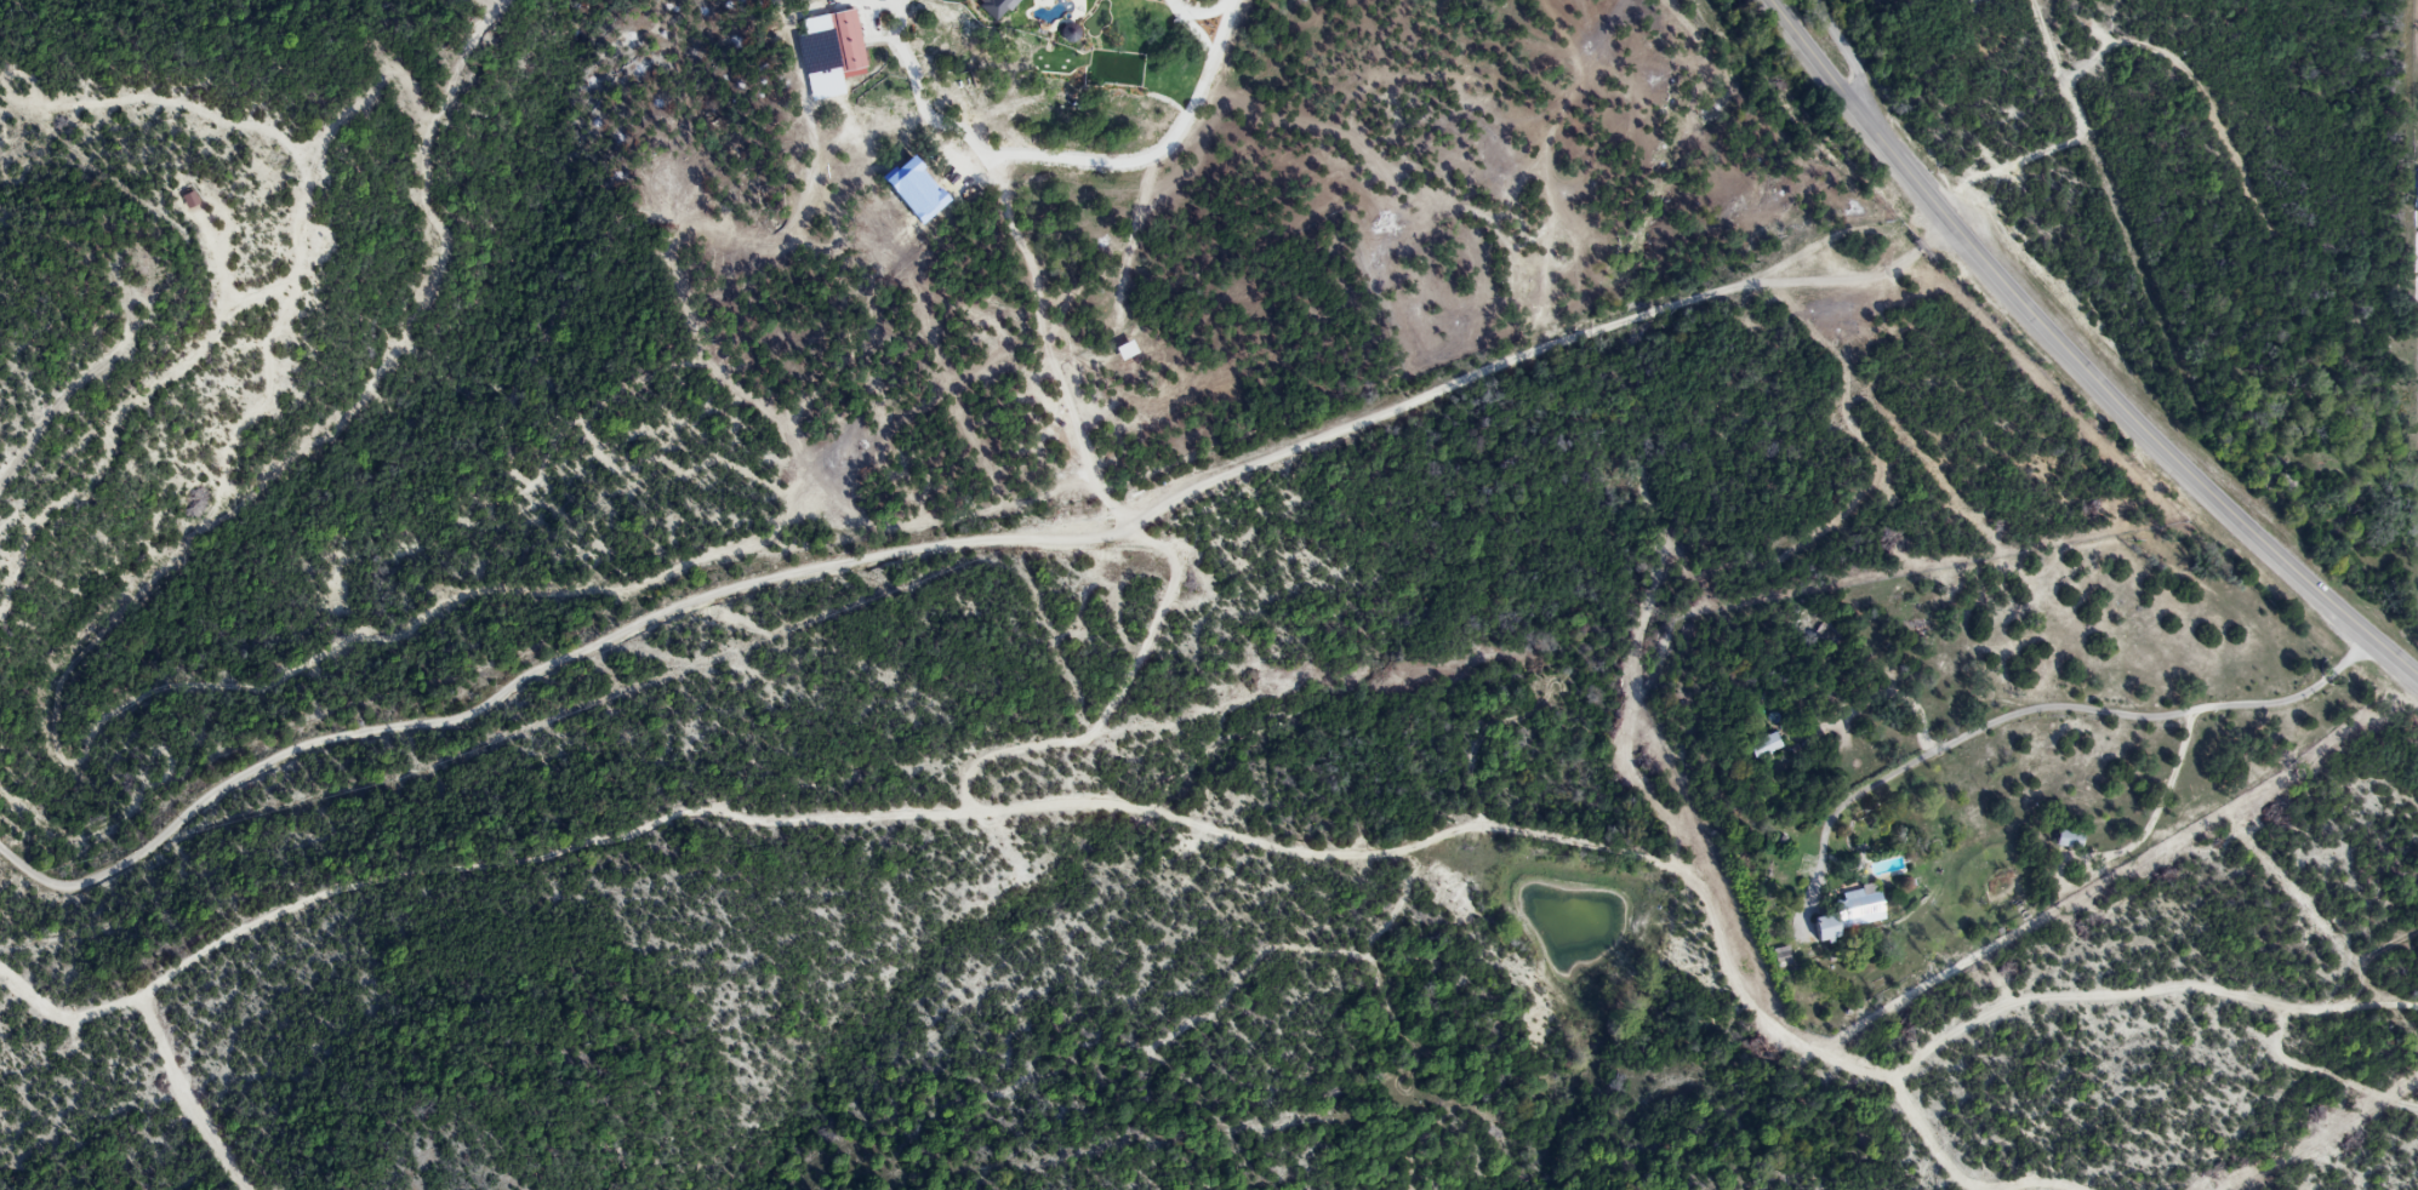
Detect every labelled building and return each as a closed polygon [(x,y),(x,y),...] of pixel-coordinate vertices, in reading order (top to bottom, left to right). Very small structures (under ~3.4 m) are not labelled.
[(832,74),(863,68),(853,10),(822,16),(832,74)] [(1752,762),(1781,751),(1774,735),(1746,745),(1752,762)] [(2052,848),(2077,848),(2077,831),(2052,831),(2052,848)] [(1884,922),(1876,884),(1833,893),(1842,931),(1884,922)] [(1830,915),(1808,921),(1814,943),(1835,937),(1830,915)]
